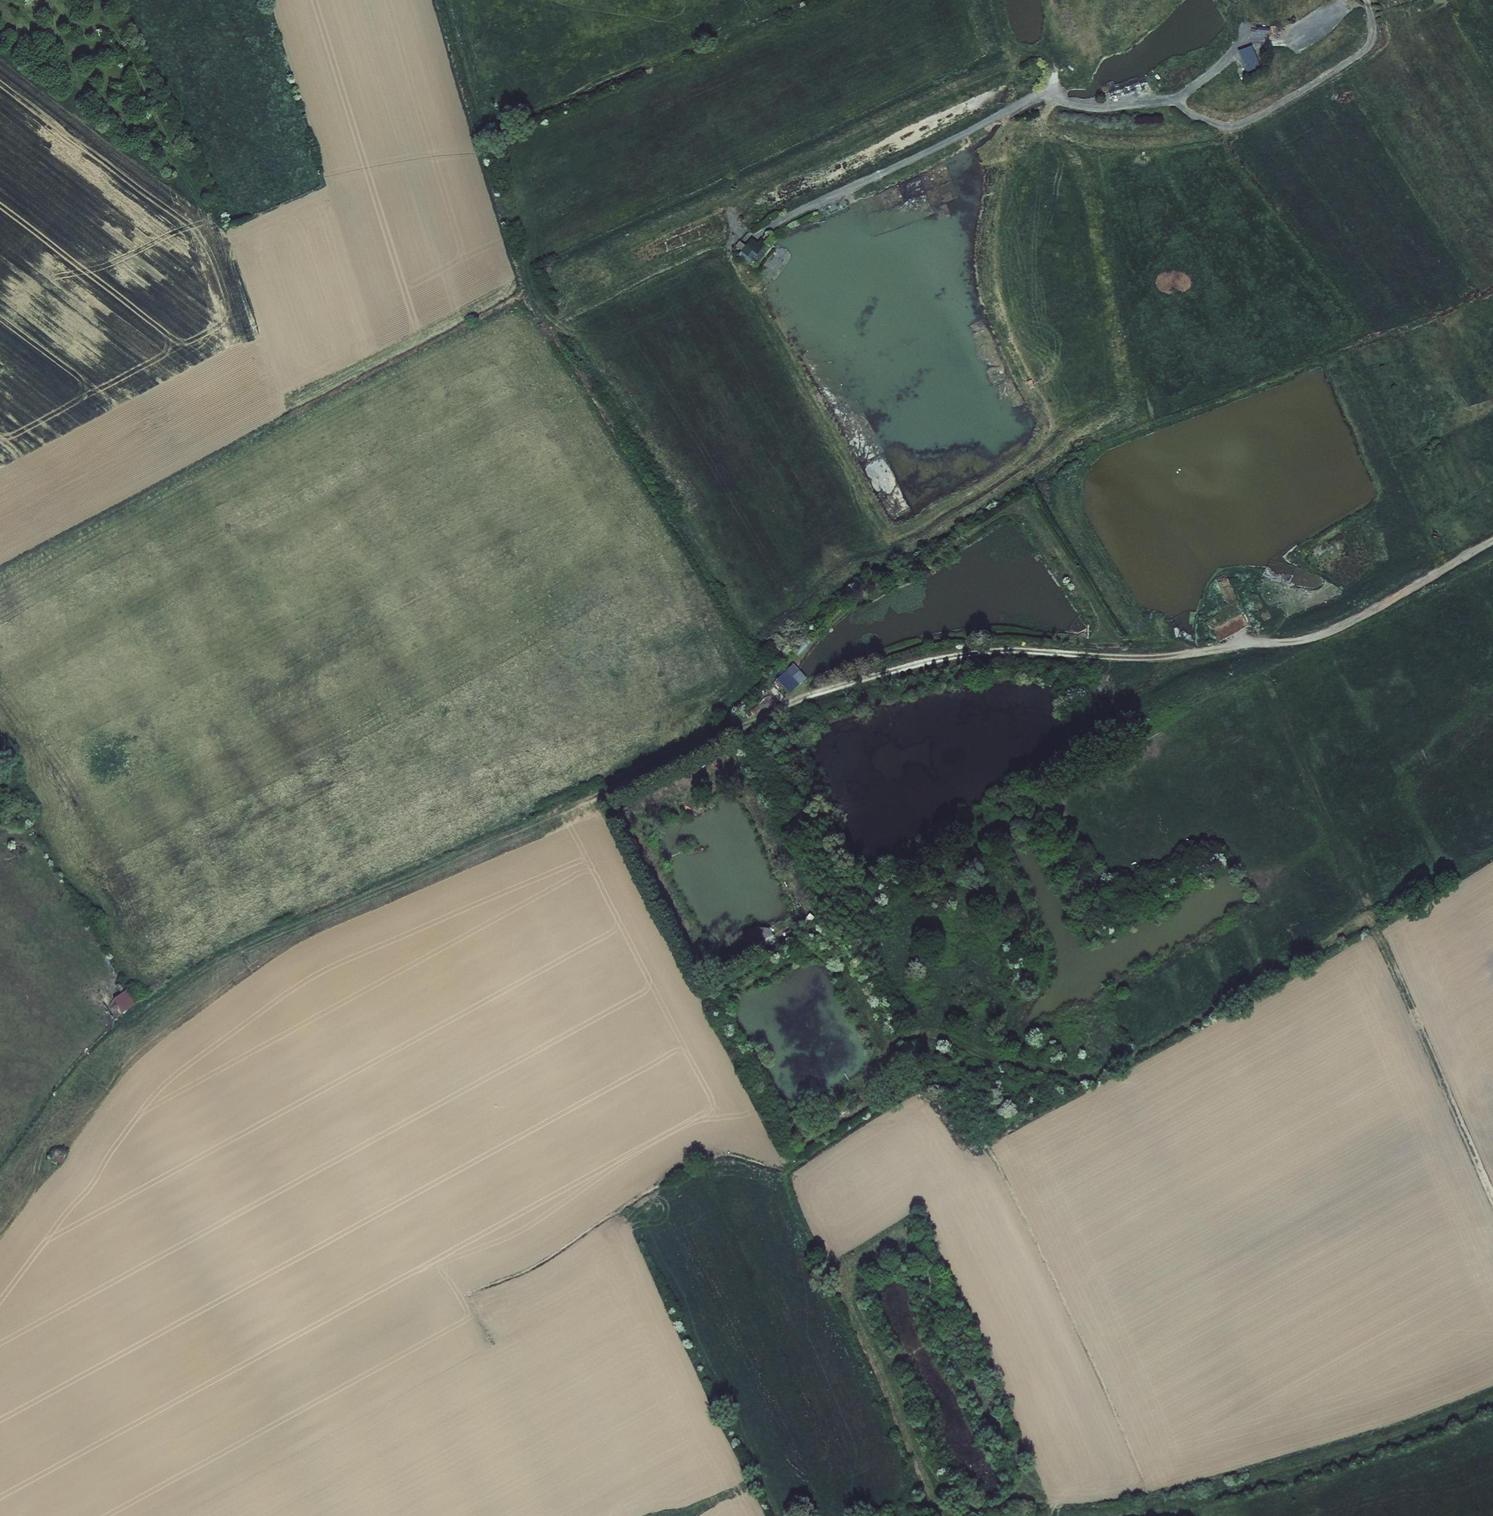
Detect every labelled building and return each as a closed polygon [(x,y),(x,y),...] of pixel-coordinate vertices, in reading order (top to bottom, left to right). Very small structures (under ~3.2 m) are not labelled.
[(1270,29),(1270,34),(1270,39),(1277,40),(1278,27),(1270,27),(1270,29)] [(1253,46),(1239,51),(1248,73),(1261,68),(1253,46)] [(775,680),(789,695),(807,679),(793,663),(775,680)] [(769,940),(742,949),(745,957),(772,948),(769,940)] [(107,1002),(116,1017),(136,1005),(126,990),(107,1002)]
